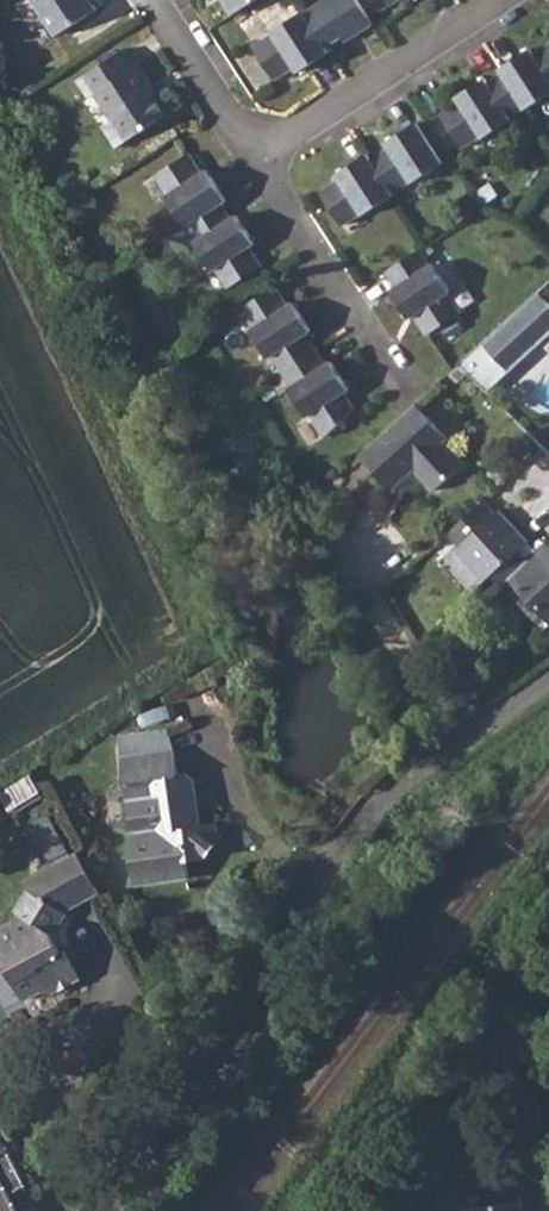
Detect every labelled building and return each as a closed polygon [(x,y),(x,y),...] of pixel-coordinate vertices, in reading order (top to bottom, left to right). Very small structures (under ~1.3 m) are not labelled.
[(56,36),(97,9),(91,0),(33,0),(56,36)] [(234,14),(255,0),(224,0),(234,14)] [(327,47),(342,37),(346,41),(374,23),(359,0),(324,0),(305,13),(327,47)] [(327,47),(305,13),(304,11),(273,31),(274,33),(255,46),(277,79),(296,67),(299,72),(330,52),(327,47)] [(525,107),(526,109),(548,94),(548,44),(534,53),(531,49),(500,69),(503,74),(525,107)] [(137,66),(125,49),(78,80),(90,98),(97,93),(114,121),(104,127),(117,147),(166,115),(148,88),(152,85),(139,65),(137,66)] [(525,107),(503,74),(488,83),(485,78),(457,96),(461,101),(441,114),(463,148),(483,135),(484,137),(512,119),(510,117),(525,107)] [(372,159),(394,193),(412,181),(413,182),(444,162),(418,122),(387,142),(390,147),(372,159)] [(188,225),(222,204),(227,200),(207,169),(202,173),(190,153),(156,175),(169,195),(167,196),(186,227),(188,225)] [(394,193),(372,159),(368,154),(338,174),(341,179),(322,192),(343,225),(363,213),(364,214),(395,194),(394,193)] [(222,204),(188,225),(198,241),(196,242),(214,270),(216,268),(229,288),(263,266),(250,246),(255,243),(237,215),(232,218),(222,204)] [(188,225),(186,227),(170,236),(175,246),(187,247),(196,242),(198,241),(188,225)] [(431,265),(420,249),(386,271),(397,287),(392,290),(410,318),(415,315),(428,334),(462,312),(448,293),(451,291),(433,263),(431,265)] [(283,371),(317,349),(307,333),(312,330),(294,302),(289,305),(276,286),(242,308),(255,327),(253,328),(271,357),(273,355),(283,371)] [(488,392),(548,336),(548,299),(541,289),(460,363),(488,392)] [(317,349),(283,371),(293,387),(291,388),(309,415),(311,414),(326,436),(356,409),(345,392),(350,389),(332,361),(327,364),(317,349)] [(416,403),(361,454),(393,489),(415,469),(435,491),(465,463),(444,441),(448,438),(416,403)] [(461,546),(456,550),(485,581),(493,574),(509,558),(518,567),(537,550),(500,510),(495,514),(483,501),(449,533),(461,546)] [(518,601),(544,630),(548,626),(548,548),(544,543),(537,550),(518,567),(509,558),(493,574),(504,585),(513,577),(527,593),(518,601)] [(182,780),(180,755),(126,760),(131,805),(141,892),(191,885),(189,871),(210,869),(221,856),(218,833),(208,833),(203,789),(191,781),(182,780)] [(47,863),(70,855),(56,812),(32,819),(47,863)] [(10,918),(16,923),(0,935),(0,961),(1,963),(0,963),(0,968),(26,1008),(47,997),(54,1001),(86,982),(71,957),(62,961),(52,943),(66,918),(63,916),(100,895),(78,856),(27,885),(31,894),(10,918)] [(10,1193),(28,1184),(12,1153),(0,1159),(0,1210),(20,1210),(10,1193)] [(521,1202),(468,1207),(469,1210),(522,1210),(521,1202)]
